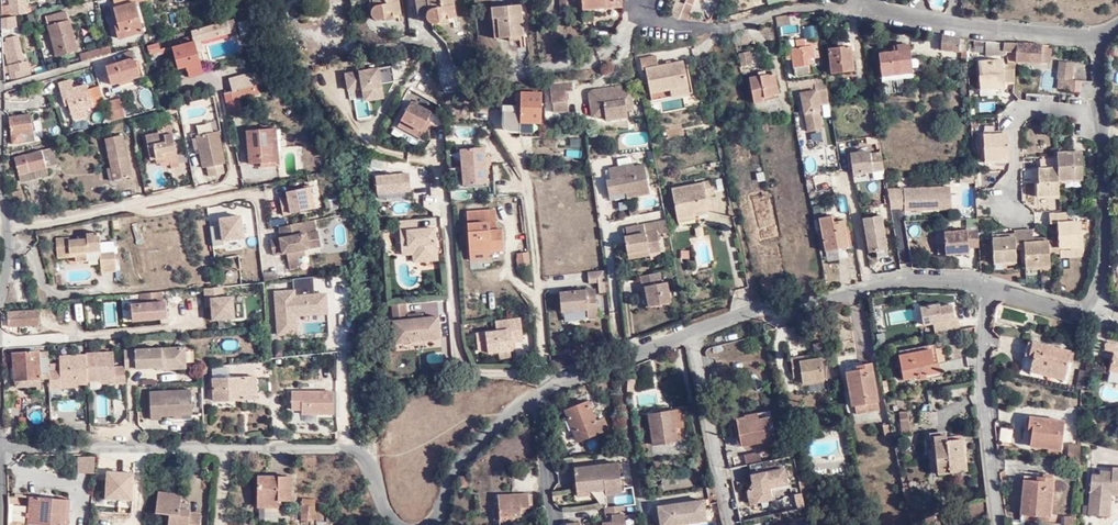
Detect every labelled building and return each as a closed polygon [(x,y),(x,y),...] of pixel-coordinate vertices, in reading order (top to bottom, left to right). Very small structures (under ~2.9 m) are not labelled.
[(17,16),(28,14),(26,0),(8,0),(8,9),(1,9),(2,19),(10,17),(13,17),(17,16)] [(119,24),(115,25),(119,38),(142,31),(135,4),(152,0),(112,0),(119,24)] [(278,18),(286,17),(284,0),(271,0),(271,8),(278,18)] [(393,16),(401,14),(398,0),(373,0),(374,6),(373,8),(372,10),(371,12),(371,14),(372,17),(374,19),(377,20),(380,20),(382,20),(385,18),(386,17),(387,14),(387,12),(392,11),(393,16)] [(419,18),(426,17),(428,19),(429,21),(432,23),(434,24),(438,23),(440,20),(441,16),(448,15),(449,19),(456,18),(453,0),(416,0),(419,18)] [(673,16),(680,18),(686,3),(679,0),(673,16)] [(689,20),(695,4),(687,1),(686,3),(680,18),(689,20)] [(498,18),(499,38),(524,36),(521,4),(492,7),(493,19),(498,18)] [(594,19),(594,7),(583,8),(582,8),(583,20),(594,19)] [(68,11),(48,17),(59,56),(80,50),(68,11)] [(393,19),(393,16),(392,11),(387,12),(387,14),(386,17),(385,18),(386,20),(393,19)] [(449,21),(449,19),(448,15),(441,16),(440,20),(438,23),(434,24),(449,21)] [(780,17),(780,20),(782,27),(795,26),(794,15),(780,17)] [(10,17),(2,19),(2,30),(18,27),(17,16),(13,17),(10,17)] [(228,20),(200,28),(203,40),(230,33),(229,28),(228,20)] [(804,40),(818,38),(816,26),(803,28),(804,40)] [(200,28),(191,31),(194,42),(185,44),(192,69),(201,66),(197,51),(203,49),(201,41),(203,40),(200,28)] [(31,76),(32,76),(30,69),(29,61),(26,61),(20,36),(7,39),(9,48),(6,49),(10,65),(11,73),(13,81),(23,78),(31,76)] [(962,68),(967,68),(965,41),(942,38),(939,51),(943,52),(961,55),(962,68)] [(800,50),(796,50),(797,61),(799,75),(812,74),(810,60),(821,59),(819,43),(807,44),(807,41),(799,42),(800,50)] [(158,43),(147,47),(149,53),(160,50),(158,43)] [(1002,43),(985,43),(985,51),(1001,52),(1002,43)] [(1001,52),(1016,54),(1017,44),(1002,43),(1001,52)] [(192,69),(185,44),(172,48),(178,70),(189,66),(190,69),(192,69)] [(1041,47),(1017,44),(1016,54),(1016,62),(1041,63),(1041,47)] [(91,60),(114,53),(112,45),(88,52),(88,54),(82,55),(84,62),(91,60)] [(880,55),(883,76),(902,74),(912,73),(909,45),(897,47),(897,52),(880,55)] [(1049,47),(1041,47),(1041,63),(1047,63),(1049,47)] [(852,48),(831,49),(834,74),(854,72),(852,48)] [(140,76),(133,51),(125,53),(127,60),(106,66),(111,85),(140,76)] [(755,52),(745,53),(748,67),(761,66),(759,56),(755,56),(755,52)] [(644,67),(648,67),(661,64),(659,53),(642,56),(644,67)] [(1005,83),(1014,83),(1016,64),(1004,63),(1004,61),(981,58),(980,84),(1005,87),(1005,83)] [(672,87),(690,84),(685,59),(661,64),(648,67),(653,91),(672,87)] [(1057,80),(1064,80),(1072,80),(1073,65),(1058,64),(1057,80)] [(203,73),(201,66),(192,69),(194,76),(203,73)] [(341,100),(364,96),(364,102),(383,99),(379,70),(337,75),(341,100)] [(256,71),(247,74),(250,85),(251,86),(254,85),(260,83),(256,71)] [(250,85),(247,74),(228,80),(231,92),(236,90),(251,86),(250,85)] [(779,74),(754,78),(758,103),(768,100),(768,98),(782,95),(779,74)] [(902,74),(883,76),(885,88),(904,85),(902,74)] [(824,80),(814,81),(816,90),(801,93),(808,132),(823,129),(819,106),(829,104),(824,80)] [(1064,92),(1071,92),(1072,84),(1072,80),(1064,80),(1064,92)] [(102,95),(100,88),(88,92),(86,86),(72,90),(69,81),(57,85),(63,102),(66,101),(72,120),(87,116),(85,110),(105,104),(103,98),(102,95)] [(566,91),(573,90),(572,82),(551,84),(552,102),(553,102),(554,112),(568,111),(566,91)] [(36,95),(33,84),(26,86),(29,97),(36,95)] [(672,87),(673,94),(691,91),(690,84),(672,87)] [(1071,96),(1080,97),(1080,84),(1072,84),(1071,92),(1071,96)] [(251,86),(236,90),(237,98),(256,93),(254,85),(251,86)] [(589,94),(592,110),(605,108),(607,114),(607,119),(628,116),(627,110),(623,92),(622,85),(593,90),(591,91),(589,94)] [(673,94),(672,87),(653,91),(654,98),(673,94)] [(231,92),(224,94),(229,111),(240,107),(237,98),(236,90),(231,92)] [(631,91),(623,92),(627,110),(634,109),(631,91)] [(543,92),(515,92),(514,122),(520,122),(520,138),(542,138),(543,92)] [(511,93),(499,93),(500,110),(510,109),(511,93)] [(120,99),(115,101),(121,119),(126,118),(120,99)] [(115,101),(105,104),(111,122),(121,119),(115,101)] [(439,121),(409,106),(401,120),(422,131),(426,124),(435,129),(439,121)] [(594,116),(607,114),(605,108),(592,110),(594,116)] [(32,115),(10,118),(13,144),(23,142),(35,140),(34,131),(32,115)] [(163,132),(164,138),(174,135),(172,129),(171,122),(161,125),(163,132)] [(684,124),(668,128),(670,136),(686,133),(684,124)] [(246,134),(248,143),(253,164),(269,160),(275,158),(269,136),(267,127),(245,133),(246,134)] [(221,131),(197,136),(198,138),(201,154),(205,169),(207,168),(223,164),(228,162),(221,131)] [(822,131),(809,134),(811,142),(824,139),(822,131)] [(151,163),(157,161),(170,157),(172,163),(174,171),(183,168),(181,162),(176,144),(174,135),(164,138),(163,132),(158,133),(158,135),(145,138),(151,163)] [(283,161),(275,134),(269,136),(275,158),(269,160),(270,165),(283,161)] [(1008,134),(999,134),(984,135),(985,162),(1009,161),(1008,134)] [(117,178),(118,183),(134,178),(124,138),(107,142),(114,166),(117,178)] [(201,154),(198,138),(193,140),(197,155),(201,154)] [(188,160),(183,142),(176,144),(181,162),(188,160)] [(818,147),(820,167),(840,165),(837,145),(818,147)] [(460,149),(461,168),(486,167),(486,157),(485,148),(460,149)] [(16,161),(19,178),(49,169),(61,166),(56,150),(16,161)] [(872,151),(853,154),(857,175),(887,171),(883,151),(873,154),(872,151)] [(1059,152),(1060,159),(1060,164),(1061,178),(1087,178),(1087,151),(1059,152)] [(159,167),(172,163),(170,157),(157,161),(159,167)] [(614,188),(615,192),(626,191),(638,188),(639,194),(650,192),(644,163),(633,165),(633,162),(609,166),(611,178),(607,179),(609,188),(614,188)] [(223,164),(207,168),(209,177),(226,172),(223,164)] [(1061,178),(1060,164),(1045,164),(1045,171),(1041,171),(1043,200),(1062,200),(1061,178)] [(487,174),(486,167),(461,168),(462,186),(488,184),(487,174)] [(51,176),(49,169),(19,178),(22,184),(51,176)] [(410,175),(374,176),(375,200),(411,199),(410,175)] [(696,210),(710,208),(708,195),(716,194),(713,179),(705,181),(705,182),(675,187),(680,219),(697,215),(696,210)] [(953,185),(890,187),(892,201),(893,206),(906,206),(906,208),(953,207),(953,185)] [(314,190),(292,194),(292,200),(285,201),(287,217),(318,211),(314,190)] [(15,194),(17,203),(24,202),(21,193),(15,194)] [(341,200),(328,203),(330,209),(342,206),(341,200)] [(819,205),(812,207),(815,218),(822,215),(819,205)] [(698,221),(697,215),(680,219),(681,224),(698,221)] [(884,215),(864,218),(871,253),(879,251),(889,249),(891,249),(884,215)] [(212,246),(244,243),(242,216),(219,217),(220,226),(210,227),(212,246)] [(658,233),(669,231),(667,218),(643,223),(643,224),(645,232),(657,230),(658,233)] [(418,230),(417,219),(400,221),(403,253),(413,252),(414,261),(437,258),(434,228),(418,230)] [(824,220),(828,249),(850,246),(847,221),(836,222),(836,219),(824,220)] [(1059,227),(1060,245),(1060,251),(1086,250),(1085,227),(1073,226),(1073,219),(1055,219),(1055,227),(1059,227)] [(468,222),(469,248),(502,246),(501,228),(489,229),(489,224),(488,223),(488,222),(487,221),(485,221),(468,222)] [(320,234),(318,223),(305,225),(307,237),(320,234)] [(648,251),(649,251),(661,249),(658,233),(657,230),(645,232),(643,224),(626,228),(628,236),(628,240),(626,241),(629,252),(648,249),(648,251)] [(305,225),(282,229),(284,241),(273,243),(276,258),(289,256),(307,252),(323,249),(321,234),(320,234),(307,237),(305,225)] [(969,230),(969,228),(946,230),(947,253),(971,252),(970,246),(969,230)] [(981,245),(980,229),(969,230),(970,246),(981,245)] [(947,242),(946,230),(938,230),(938,242),(947,242)] [(1017,254),(1025,254),(1024,232),(1016,232),(1015,232),(1015,239),(994,239),(995,266),(1017,266),(1017,254)] [(1034,233),(1024,232),(1025,254),(1026,272),(1061,270),(1060,251),(1060,245),(1048,244),(1034,243),(1034,233)] [(80,267),(90,266),(90,255),(104,255),(104,246),(103,236),(90,237),(90,245),(73,246),(72,242),(57,244),(59,262),(80,261),(80,267)] [(116,245),(104,246),(104,255),(117,254),(116,245)] [(650,254),(649,251),(648,251),(648,249),(629,252),(630,258),(650,254)] [(680,251),(681,260),(690,259),(689,250),(680,251)] [(307,259),(307,252),(289,256),(292,273),(304,270),(303,259),(307,259)] [(528,252),(516,254),(518,268),(530,266),(528,252)] [(120,276),(119,257),(104,257),(105,277),(120,276)] [(587,272),(588,283),(597,283),(599,294),(606,292),(604,270),(587,272)] [(660,271),(641,275),(645,296),(649,295),(651,306),(671,302),(668,282),(665,282),(664,280),(662,280),(660,271)] [(272,291),(275,338),(299,336),(297,318),(328,316),(327,294),(314,295),(312,278),(293,279),(294,290),(272,291)] [(63,279),(57,280),(58,287),(62,290),(65,289),(63,279)] [(26,281),(17,283),(22,304),(32,301),(26,281)] [(53,304),(50,292),(40,284),(38,285),(43,305),(53,304)] [(207,324),(235,322),(233,296),(224,297),(223,287),(205,288),(207,324)] [(595,289),(559,293),(561,312),(586,310),(587,318),(598,317),(595,289)] [(167,322),(165,292),(130,294),(132,324),(167,322)] [(937,334),(962,329),(960,317),(957,318),(954,304),(941,306),(941,304),(922,307),(925,325),(935,323),(937,334)] [(406,306),(392,306),(393,314),(406,314),(406,306)] [(11,312),(11,336),(21,335),(21,328),(28,328),(28,335),(38,335),(38,333),(43,333),(43,321),(38,321),(37,311),(11,312)] [(407,319),(393,320),(395,342),(441,337),(438,316),(423,317),(407,319)] [(497,332),(476,334),(478,351),(488,349),(488,353),(514,350),(513,342),(512,337),(523,335),(521,317),(498,320),(500,331),(497,332)] [(225,350),(239,349),(239,339),(224,340),(225,350)] [(817,352),(794,357),(798,378),(806,376),(808,385),(835,379),(828,340),(815,343),(817,352)] [(1037,368),(1070,368),(1071,344),(1033,343),(1033,352),(1038,352),(1038,358),(1037,368)] [(1117,354),(1117,345),(1111,344),(1109,353),(1117,354)] [(922,374),(942,371),(941,364),(936,365),(933,347),(901,353),(906,378),(922,374)] [(189,350),(128,352),(128,369),(129,371),(160,370),(160,366),(189,366),(189,350)] [(564,369),(581,362),(574,353),(556,360),(564,369)] [(129,371),(128,369),(118,369),(116,354),(62,355),(62,371),(52,371),(52,382),(53,388),(64,388),(64,384),(103,383),(117,382),(117,386),(129,386),(129,371)] [(18,356),(19,382),(43,382),(41,355),(18,356)] [(51,355),(41,355),(43,382),(52,382),(52,371),(51,355)] [(874,364),(865,365),(866,370),(854,373),(860,404),(881,400),(874,364)] [(230,370),(213,371),(214,381),(231,380),(230,370)] [(214,381),(215,402),(245,400),(245,393),(255,393),(254,378),(231,380),(214,381)] [(43,382),(19,382),(20,390),(43,389),(43,382)] [(456,382),(435,383),(435,396),(456,395),(456,382)] [(1105,388),(1104,389),(1103,391),(1103,394),(1104,396),(1108,398),(1112,399),(1115,399),(1117,399),(1117,391),(1115,391),(1114,391),(1112,390),(1110,388),(1108,388),(1106,388),(1105,388)] [(334,417),(333,391),(291,391),(292,411),(304,411),(304,423),(316,423),(316,417),(334,417)] [(164,419),(185,419),(185,415),(196,415),(195,393),(154,394),(155,423),(164,423),(164,419)] [(15,395),(6,395),(7,412),(15,412),(15,395)] [(571,406),(582,435),(615,424),(611,412),(604,414),(597,397),(571,406)] [(881,400),(860,404),(861,412),(883,408),(881,400)] [(685,407),(676,408),(679,426),(688,424),(685,407)] [(679,426),(676,408),(652,412),(657,441),(681,437),(679,426)] [(1037,433),(1067,433),(1067,409),(1032,408),(1032,419),(1037,419),(1037,426),(1037,433)] [(905,418),(906,418),(914,418),(913,409),(905,409),(905,418)] [(746,414),(746,417),(747,421),(771,416),(770,410),(746,414)] [(747,421),(746,417),(736,420),(739,435),(743,434),(745,443),(775,437),(771,416),(747,421)] [(906,418),(906,431),(915,431),(914,418),(906,418)] [(333,421),(319,420),(319,428),(332,429),(333,421)] [(895,437),(894,431),(893,425),(886,427),(888,439),(895,437)] [(1086,451),(1086,430),(1073,430),(1072,450),(1086,451)] [(940,435),(942,472),(970,470),(968,436),(952,436),(952,434),(940,435)] [(750,452),(751,461),(766,458),(764,449),(750,452)] [(96,457),(79,457),(78,473),(94,473),(96,457)] [(575,468),(577,488),(590,487),(590,490),(606,489),(607,494),(622,493),(618,463),(575,468)] [(1031,472),(1028,508),(1052,509),(1055,478),(1056,470),(1046,469),(1046,474),(1039,473),(1031,472)] [(745,476),(749,506),(772,503),(770,490),(788,488),(786,471),(745,476)] [(1103,478),(1095,478),(1092,510),(1099,510),(1099,518),(1108,518),(1110,502),(1112,502),(1113,497),(1117,497),(1117,471),(1116,471),(1115,474),(1115,479),(1103,478)] [(666,480),(668,489),(695,486),(694,476),(666,480)] [(256,477),(256,501),(275,500),(288,500),(288,477),(256,477)] [(784,493),(788,509),(801,506),(798,490),(784,493)] [(200,513),(189,512),(189,508),(177,507),(178,502),(179,493),(156,491),(154,513),(166,514),(166,524),(199,524),(200,513)] [(496,495),(496,505),(491,505),(491,519),(497,519),(497,524),(512,524),(512,518),(521,517),(521,509),(527,509),(527,493),(496,495)] [(30,522),(64,524),(65,498),(30,495),(30,496),(9,495),(10,522),(10,524),(18,524),(18,521),(30,522)] [(301,520),(313,520),(314,506),(314,499),(301,499),(300,505),(301,520)] [(705,499),(660,506),(662,524),(678,524),(709,520),(705,499)] [(275,509),(275,500),(256,501),(256,509),(275,509)] [(622,505),(604,507),(605,516),(611,516),(611,522),(601,522),(601,524),(624,524),(622,505)] [(1052,509),(1028,508),(1027,514),(1051,516),(1052,509)] [(1065,521),(1075,522),(1076,510),(1066,508),(1065,521)]
